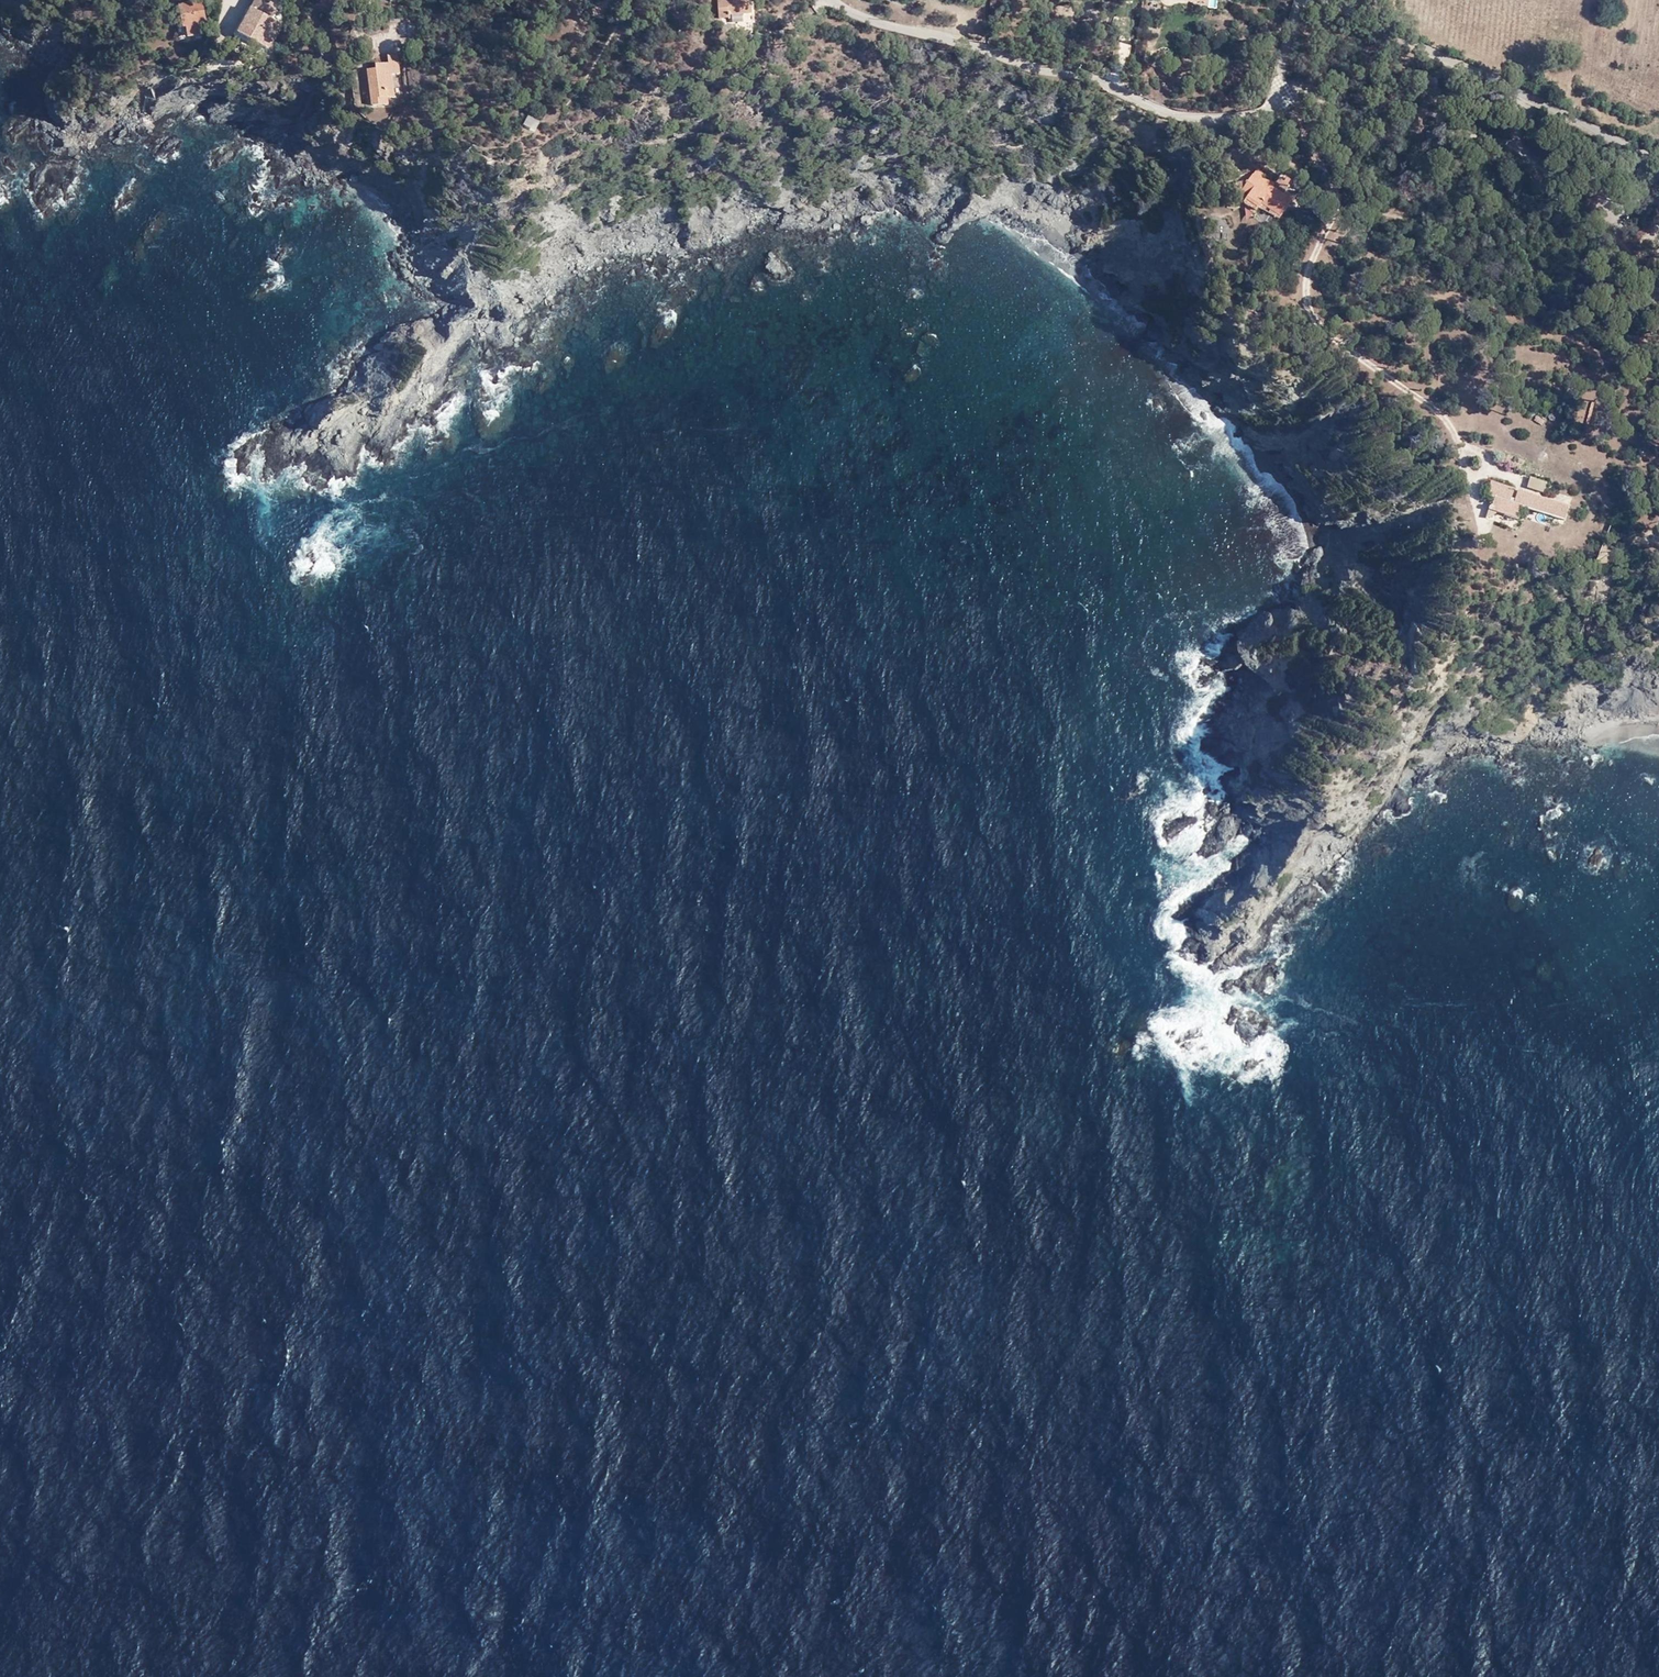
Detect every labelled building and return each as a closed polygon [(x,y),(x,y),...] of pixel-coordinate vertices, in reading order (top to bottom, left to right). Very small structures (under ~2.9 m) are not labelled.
[(750,0),(717,0),(718,18),(726,17),(726,15),(734,14),(735,24),(751,23),(750,0)] [(208,32),(201,2),(179,6),(184,28),(186,27),(189,37),(208,32)] [(272,17),(275,12),(257,2),(239,34),(268,51),(282,26),(275,22),(276,19),(272,17)] [(396,57),(388,58),(389,65),(375,67),(376,71),(367,72),(371,101),(393,98),(390,74),(398,73),(396,57)] [(1257,169),(1246,183),(1240,190),(1247,196),(1243,202),(1256,209),(1259,205),(1278,219),(1289,203),(1280,197),(1270,189),(1258,181),(1263,175),(1257,169)] [(1276,180),(1270,189),(1280,197),(1287,188),(1276,180)] [(1240,190),(1237,194),(1241,201),(1251,215),(1256,209),(1243,202),(1247,196),(1240,190)] [(1539,491),(1544,478),(1526,472),(1521,485),(1539,491)] [(1558,518),(1562,507),(1487,480),(1484,490),(1493,494),(1489,505),(1485,504),(1481,516),(1493,510),(1513,518),(1519,504),(1558,518)]
